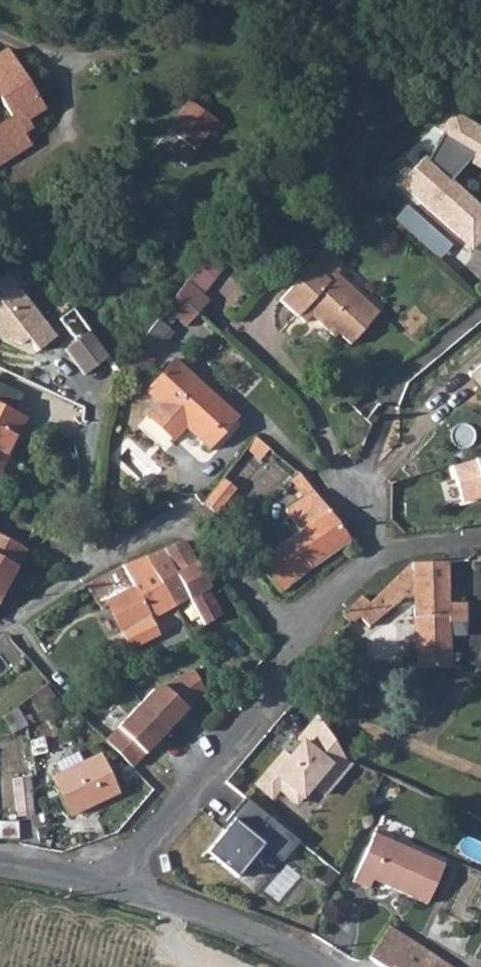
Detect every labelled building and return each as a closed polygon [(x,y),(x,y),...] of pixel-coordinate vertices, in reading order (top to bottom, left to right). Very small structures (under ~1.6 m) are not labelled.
[(26,147),(17,135),(26,129),(21,122),(39,110),(1,52),(0,52),(0,164),(26,147)] [(189,110),(169,139),(197,160),(218,131),(189,110)] [(449,111),(437,130),(439,131),(422,157),(419,154),(396,179),(462,242),(472,236),(480,230),(480,229),(480,213),(445,180),(470,152),(480,159),(480,131),(449,111)] [(411,205),(399,218),(443,258),(455,245),(411,205)] [(321,254),(279,301),(305,323),(312,315),(335,335),(339,332),(352,344),(380,313),(337,275),(341,271),(321,254)] [(9,274),(0,281),(0,331),(2,329),(10,340),(22,345),(28,341),(37,353),(57,338),(9,274)] [(194,280),(183,294),(202,313),(215,300),(194,280)] [(183,294),(171,309),(189,325),(202,313),(183,294)] [(67,347),(86,375),(112,357),(93,330),(67,347)] [(183,425),(206,446),(236,415),(174,357),(144,389),(157,401),(145,414),(171,438),(183,425)] [(477,384),(480,382),(480,363),(468,374),(477,384)] [(6,402),(13,387),(0,382),(0,400),(6,402)] [(22,417),(0,406),(0,463),(22,417)] [(452,464),(462,501),(480,496),(480,455),(452,464)] [(222,476),(201,501),(215,512),(236,488),(222,476)] [(298,531),(272,551),(294,579),(314,563),(333,551),(349,539),(314,492),(284,512),(298,531)] [(0,538),(0,603),(29,551),(0,538)] [(181,541),(161,550),(188,597),(198,613),(213,603),(204,589),(208,587),(181,543),(181,541)] [(161,550),(146,557),(174,604),(188,597),(161,550)] [(272,551),(257,562),(278,591),(294,579),(272,551)] [(146,557),(84,585),(85,587),(99,608),(107,604),(131,649),(158,634),(149,617),(174,604),(146,557)] [(342,616),(349,624),(350,626),(360,617),(368,627),(403,599),(414,598),(417,669),(451,670),(451,669),(449,623),(465,623),(465,605),(448,605),(446,562),(412,562),(370,604),(362,596),(342,616)] [(213,603),(198,613),(202,622),(219,613),(213,603)] [(219,613),(202,622),(203,626),(221,616),(219,613)] [(140,704),(168,730),(205,692),(193,671),(154,690),(140,704)] [(105,740),(107,742),(123,757),(132,766),(168,730),(140,704),(105,740)] [(25,726),(15,707),(2,716),(11,732),(25,726)] [(282,751),(254,784),(269,797),(277,789),(295,803),(309,785),(321,796),(348,764),(346,763),(345,762),(319,722),(301,734),(296,739),(300,742),(287,756),(282,751)] [(38,724),(26,727),(27,732),(32,758),(45,756),(38,724)] [(118,792),(99,755),(51,780),(69,817),(118,792)] [(28,777),(12,778),(14,815),(30,814),(28,777)] [(297,841),(242,798),(231,812),(235,815),(204,853),(235,877),(260,846),(280,862),(297,841)] [(377,883),(429,905),(446,866),(377,835),(356,885),(372,892),(377,883)] [(281,901),(302,873),(288,862),(267,890),(281,901)] [(382,966),(389,966),(407,938),(391,928),(370,958),(382,966)] [(407,938),(389,966),(450,966),(407,938)]
